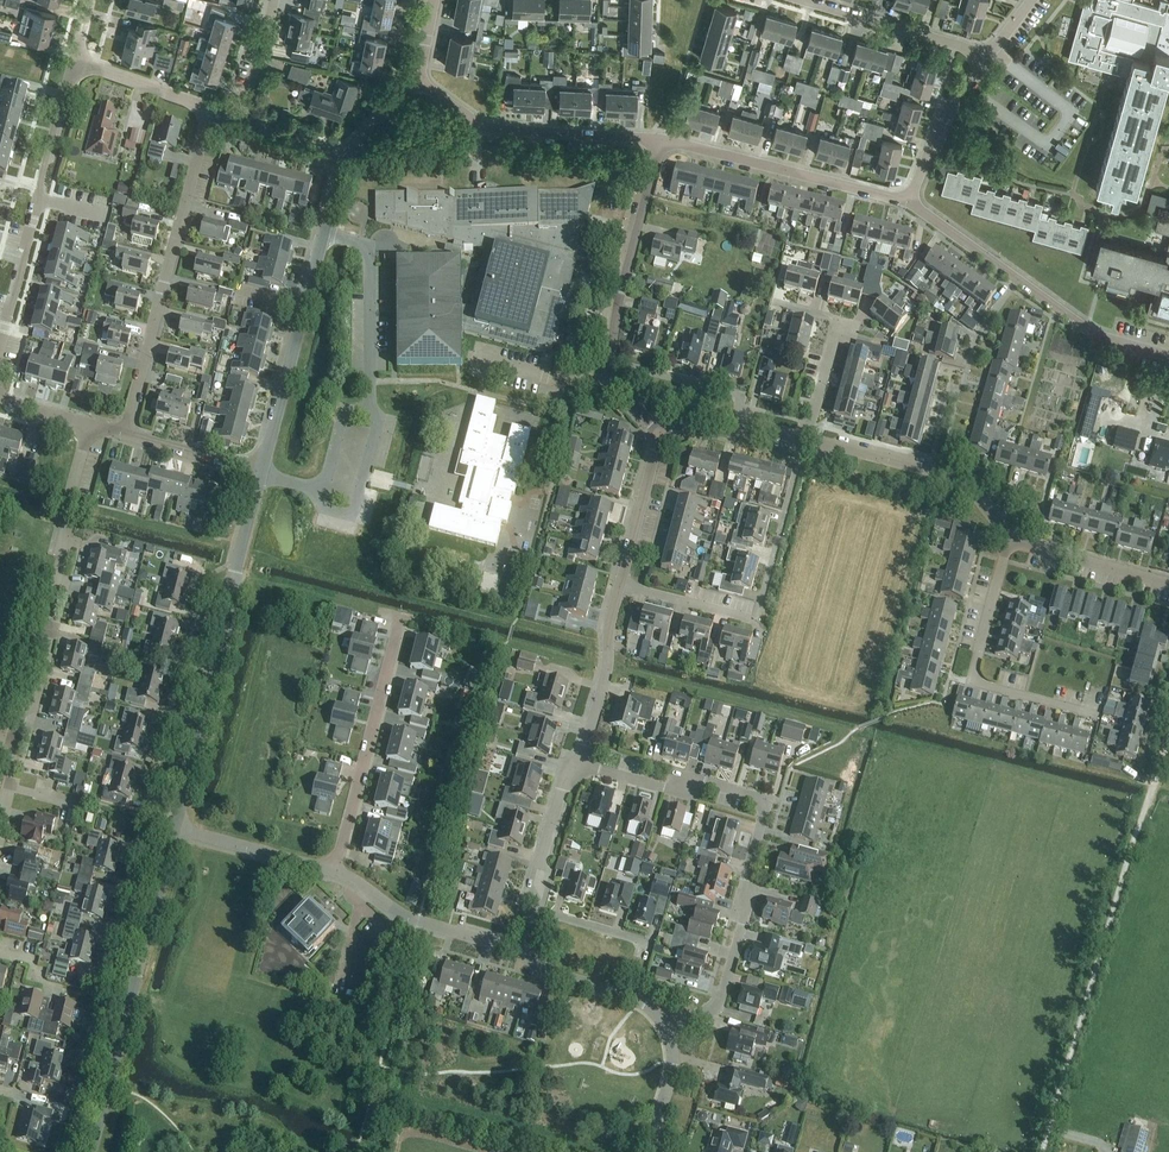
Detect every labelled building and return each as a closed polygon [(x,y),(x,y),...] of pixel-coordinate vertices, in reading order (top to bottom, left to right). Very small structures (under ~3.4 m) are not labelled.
[(161,3),(154,1),(151,0),(129,0),(126,11),(150,17),(152,9),(159,11),(161,3)] [(184,1),(178,0),(164,0),(163,5),(182,10),(184,1)] [(309,1),(308,9),(320,12),(323,12),(326,0),(303,0),(309,1)] [(373,6),(393,10),(395,0),(374,0),(373,6)] [(457,5),(482,10),(483,1),(497,4),(498,0),(458,0),(457,5)] [(505,17),(505,22),(518,23),(518,18),(528,18),(529,0),(513,0),(512,17),(505,17)] [(528,18),(538,19),(538,24),(551,24),(551,19),(544,19),(544,0),(529,0),(528,18)] [(558,19),(551,19),(551,24),(564,25),(564,20),(574,20),(575,0),(559,0),(558,19)] [(574,20),(584,20),(584,25),(597,26),(597,21),(590,20),(591,0),(575,0),(574,20)] [(928,0),(909,0),(907,6),(925,12),(928,0)] [(949,0),(941,0),(936,15),(944,17),(949,0)] [(984,13),(988,0),(960,0),(959,6),(984,13)] [(1068,59),(1095,67),(1096,62),(1129,71),(1096,189),(1112,194),(1110,201),(1117,203),(1121,187),(1135,191),(1167,78),(1168,78),(1168,12),(1166,11),(1167,7),(1159,5),(1158,9),(1134,2),(1132,1),(1132,0),(1085,0),(1068,59)] [(457,5),(454,20),(479,25),(477,32),(482,33),(485,20),(480,19),(482,10),(457,5)] [(715,5),(711,18),(732,24),(735,17),(738,18),(740,13),(736,12),(736,11),(715,5)] [(212,30),(231,36),(235,22),(223,18),(226,10),(212,6),(208,19),(214,21),(212,30)] [(390,25),(393,10),(373,6),(371,16),(364,14),(362,27),(376,30),(377,22),(390,25)] [(652,7),(632,6),(630,6),(630,15),(626,14),(626,20),(631,20),(651,21),(652,7)] [(749,6),(746,14),(756,18),(759,10),(749,6)] [(979,28),(984,13),(959,6),(955,21),(979,28)] [(22,22),(53,30),(54,24),(53,24),(55,15),(26,7),(22,22)] [(290,13),(288,26),(295,28),(311,31),(313,24),(317,25),(320,12),(308,9),(304,8),(303,15),(290,13)] [(776,37),(781,19),(766,15),(761,32),(769,34),(767,39),(775,41),(776,37)] [(732,24),(711,18),(708,31),(732,38),(733,33),(730,32),(732,24)] [(776,37),(775,41),(781,43),(782,38),(791,41),(796,23),(781,19),(776,37)] [(651,21),(631,20),(626,20),(626,26),(629,26),(629,34),(631,34),(651,35),(651,21)] [(51,36),(53,30),(22,22),(18,37),(48,45),(50,35),(51,36)] [(125,43),(153,50),(154,45),(148,43),(150,34),(155,35),(157,27),(138,23),(136,29),(127,27),(125,34),(128,34),(125,43)] [(295,28),(288,26),(285,40),(296,43),(295,50),(293,49),(291,58),(308,62),(310,53),(311,53),(314,40),(310,39),(311,31),(295,28)] [(374,38),(376,30),(362,27),(359,40),(365,42),(363,52),(383,56),(386,41),(374,38)] [(821,50),(827,32),(812,28),(807,46),(816,48),(814,52),(820,54),(821,50)] [(12,33),(0,30),(0,38),(9,41),(12,33)] [(227,51),(231,36),(212,30),(209,39),(200,37),(198,42),(227,51)] [(730,44),(732,38),(708,31),(704,44),(725,50),(727,43),(730,44)] [(451,35),(448,50),(473,55),(475,45),(480,46),(482,33),(477,32),(476,39),(451,35)] [(827,32),(821,50),(836,54),(841,37),(827,32)] [(629,48),(650,48),(651,35),(631,34),(629,34),(629,48)] [(186,54),(190,40),(182,38),(178,51),(186,54)] [(866,67),(872,46),(857,41),(852,59),(861,62),(859,65),(866,67)] [(222,65),(227,51),(198,42),(197,47),(199,48),(196,57),(203,59),(222,65)] [(152,55),(153,50),(125,43),(122,58),(140,62),(143,52),(152,55)] [(502,44),(494,43),(491,57),(499,58),(502,44)] [(725,50),(704,44),(700,58),(721,64),(721,63),(724,64),(726,59),(722,58),(725,50)] [(872,46),(866,67),(864,71),(870,73),(873,65),(881,68),(887,50),(872,46)] [(762,76),(763,70),(755,68),(760,51),(753,48),(746,71),(762,76)] [(470,70),(468,78),(473,79),(476,66),(471,65),(473,55),(448,50),(445,66),(470,70)] [(516,50),(512,50),(512,55),(504,55),(504,59),(516,60),(516,50)] [(554,50),(544,50),(543,58),(553,59),(554,50)] [(170,70),(174,56),(157,51),(153,66),(170,70)] [(380,71),(383,56),(363,52),(361,62),(352,60),(350,73),(366,76),(368,68),(380,71)] [(664,61),(665,53),(654,52),(653,59),(664,61)] [(787,83),(790,71),(795,55),(787,52),(782,69),(787,70),(785,76),(782,76),(780,81),(787,83)] [(898,72),(903,55),(896,53),(891,70),(898,72)] [(935,64),(938,56),(928,53),(925,62),(935,64)] [(795,55),(790,71),(799,74),(803,57),(795,55)] [(218,80),(222,65),(203,59),(200,69),(194,67),(190,80),(195,81),(194,87),(204,91),(206,85),(203,84),(206,76),(218,80)] [(910,73),(933,80),(938,65),(935,64),(925,62),(919,60),(916,68),(912,67),(910,73)] [(306,83),(311,69),(292,64),(287,76),(306,83)] [(835,84),(840,67),(831,65),(827,81),(835,84)] [(850,70),(841,67),(838,79),(846,82),(850,70)] [(762,76),(774,79),(775,74),(763,70),(762,76)] [(760,81),(762,76),(746,71),(744,77),(760,81)] [(709,81),(711,76),(699,72),(697,77),(709,81)] [(528,108),(530,84),(530,83),(520,82),(520,76),(507,73),(503,96),(513,96),(512,107),(514,107),(528,108)] [(929,95),(933,80),(910,73),(908,79),(912,81),(910,89),(929,95)] [(24,105),(28,91),(16,88),(18,81),(2,76),(0,83),(0,99),(4,101),(5,100),(24,105)] [(720,84),(721,79),(711,76),(709,81),(720,84)] [(772,85),(774,79),(762,76),(760,81),(772,85)] [(350,107),(356,90),(358,85),(338,77),(332,94),(324,92),(323,93),(314,90),(314,91),(311,91),(312,89),(305,86),(304,89),(301,88),(297,98),(300,99),(299,102),(309,105),(307,110),(320,114),(320,113),(338,119),(340,112),(346,114),(349,107),(350,107)] [(530,84),(528,108),(544,109),(545,97),(552,97),(553,84),(553,79),(540,78),(539,83),(530,83),(530,84)] [(566,80),(553,79),(553,84),(560,85),(559,110),(574,111),(576,85),(566,85),(566,80)] [(721,79),(720,84),(726,86),(724,92),(730,94),(734,83),(721,79)] [(806,89),(808,83),(797,80),(795,85),(806,89)] [(882,87),(899,92),(901,85),(884,80),(882,87)] [(586,86),(576,85),(574,111),(590,111),(591,86),(599,87),(599,82),(586,81),(586,86)] [(612,87),(612,84),(612,83),(599,82),(599,87),(606,87),(605,112),(620,113),(622,88),(612,87)] [(741,85),(734,83),(730,94),(730,96),(737,98),(741,85)] [(806,89),(818,93),(819,87),(808,83),(806,89)] [(620,113),(636,114),(637,89),(645,90),(645,84),(632,84),(632,89),(622,88),(620,113)] [(805,94),(806,89),(795,85),(793,91),(805,94)] [(897,100),(899,92),(882,87),(880,94),(897,100)] [(816,98),(818,93),(806,89),(805,94),(816,98)] [(851,102),(852,97),(841,93),(839,99),(851,102)] [(870,108),(871,102),(852,97),(851,102),(862,106),(870,108)] [(849,108),(851,102),(839,99),(838,104),(849,108)] [(24,105),(5,100),(4,101),(2,109),(0,108),(0,114),(1,115),(1,114),(20,119),(24,105)] [(893,113),(917,121),(922,106),(903,100),(900,108),(895,107),(893,113)] [(772,115),(775,103),(767,101),(764,113),(772,115)] [(862,106),(851,102),(849,108),(860,111),(862,106)] [(699,125),(704,108),(689,103),(684,121),(699,125)] [(111,132),(115,113),(112,113),(113,109),(102,106),(99,119),(94,118),(85,153),(103,157),(103,156),(112,158),(118,133),(111,132)] [(704,108),(699,125),(713,129),(719,112),(704,108)] [(747,118),(750,111),(742,109),(740,116),(733,114),(728,132),(742,136),(747,118)] [(814,129),(819,112),(810,110),(806,126),(814,129)] [(747,118),(742,136),(757,140),(762,123),(755,121),(757,114),(750,111),(747,118)] [(917,121),(893,113),(890,112),(888,119),(893,120),(890,128),(913,135),(917,121)] [(20,119),(1,114),(1,115),(0,118),(0,129),(17,133),(20,119)] [(864,128),(882,133),(884,126),(866,121),(864,128)] [(174,150),(181,126),(164,122),(158,145),(151,143),(147,158),(162,162),(165,147),(174,150)] [(786,147),(791,129),(776,125),(771,143),(786,147)] [(880,140),(882,133),(864,128),(862,135),(880,140)] [(17,133),(0,129),(0,144),(13,147),(17,133)] [(791,129),(786,147),(801,151),(806,134),(791,129)] [(143,148),(147,134),(132,130),(129,144),(136,146),(143,148)] [(835,140),(830,158),(844,162),(850,144),(845,143),(846,139),(836,135),(835,140)] [(830,158),(835,140),(820,136),(815,153),(830,158)] [(879,155),(898,160),(902,145),(883,141),(880,150),(876,148),(874,154),(879,156),(879,155)] [(124,149),(135,152),(136,146),(129,144),(126,143),(124,149)] [(13,147),(0,144),(0,159),(9,161),(13,147)] [(860,166),(864,149),(857,147),(852,164),(860,166)] [(894,175),(898,160),(879,155),(879,156),(874,154),(873,160),(877,161),(875,170),(894,175)] [(9,161),(0,159),(0,174),(6,175),(9,161)] [(240,183),(246,161),(240,159),(239,162),(231,160),(229,169),(221,167),(216,185),(238,190),(240,183)] [(251,194),(258,167),(251,166),(251,163),(246,161),(240,183),(247,184),(245,192),(251,194)] [(945,174),(948,164),(941,162),(938,172),(945,174)] [(174,178),(182,180),(185,166),(177,164),(174,178)] [(267,190),(272,168),(266,166),(266,169),(258,167),(251,194),(257,195),(259,188),(267,190)] [(686,189),(691,167),(685,166),(685,169),(677,167),(670,193),(676,195),(678,187),(686,189)] [(697,200),(704,174),(697,172),(697,169),(691,167),(686,189),(693,190),(691,198),(697,200)] [(277,205),(285,174),(277,173),(278,170),(272,168),(267,190),(274,191),(271,204),(277,205)] [(957,198),(964,175),(965,172),(960,171),(959,174),(948,170),(941,193),(957,198)] [(713,195),(718,174),(712,172),(712,175),(704,174),(697,200),(703,201),(705,194),(713,195)] [(293,197),(299,175),(293,173),(292,176),(285,174),(277,205),(275,211),(282,212),(286,195),(293,197)] [(724,207),(731,180),(723,178),(724,175),(718,174),(713,195),(720,197),(718,205),(724,207)] [(299,175),(293,197),(301,198),(299,206),(305,208),(312,182),(304,180),(305,177),(299,175)] [(973,202),(978,189),(981,177),(976,175),(975,178),(964,175),(957,198),(973,202)] [(740,202),(745,181),(739,179),(738,182),(731,180),(724,207),(730,208),(732,200),(740,202)] [(745,181),(740,202),(747,204),(745,212),(751,214),(758,187),(750,185),(751,182),(745,181)] [(135,187),(121,184),(118,193),(132,197),(135,187)] [(497,188),(492,186),(487,185),(482,186),(478,188),(479,188),(483,186),(487,186),(487,194),(455,194),(450,193),(450,194),(419,194),(407,191),(407,194),(376,194),(376,221),(369,218),(369,220),(454,243),(449,262),(396,262),(397,368),(462,368),(462,334),(541,355),(543,348),(552,351),(560,320),(567,322),(572,303),(565,301),(576,262),(573,261),(574,255),(577,256),(581,243),(582,243),(582,238),(583,234),(576,234),(576,229),(584,229),(595,188),(576,194),(496,194),(496,188),(497,188)] [(1030,190),(1024,188),(1022,196),(1028,197),(1030,190)] [(782,211),(787,193),(772,189),(768,207),(779,210),(777,220),(782,221),(784,212),(782,211)] [(987,216),(994,193),(995,190),(989,189),(988,192),(978,189),(973,202),(971,211),(987,216)] [(1152,192),(1145,212),(1153,215),(1156,203),(1168,207),(1168,197),(1152,192)] [(796,215),(801,197),(787,193),(782,211),(784,212),(793,214),(791,223),(796,225),(799,215),(796,215)] [(1003,220),(1010,198),(1011,195),(1005,193),(1004,196),(994,193),(987,216),(1003,220)] [(811,218),(815,200),(801,197),(796,215),(799,215),(808,218),(805,227),(810,228),(813,219),(811,218)] [(1019,225),(1026,202),(1027,199),(1021,198),(1020,201),(1010,198),(1003,220),(1019,225)] [(245,201),(236,199),(233,208),(243,211),(245,201)] [(825,222),(830,204),(815,200),(811,218),(813,219),(822,221),(819,231),(825,232),(827,223),(825,222)] [(1035,229),(1039,216),(1043,204),(1037,202),(1036,205),(1026,202),(1019,225),(1035,229)] [(825,222),(827,223),(836,225),(834,234),(839,236),(842,226),(840,225),(844,208),(830,204),(825,222)] [(263,207),(255,206),(253,215),(261,216),(263,207)] [(155,243),(159,227),(135,221),(138,212),(125,208),(122,218),(127,219),(125,227),(133,229),(131,237),(133,237),(132,243),(150,248),(152,242),(155,243)] [(302,218),(290,215),(288,223),(300,226),(302,218)] [(1048,243),(1055,221),(1056,218),(1051,216),(1050,219),(1039,216),(1035,229),(1032,239),(1048,243)] [(1158,216),(1155,230),(1168,234),(1168,219),(1158,216)] [(866,242),(870,224),(856,220),(851,238),(863,241),(860,251),(865,252),(868,243),(866,242)] [(1065,248),(1071,225),(1072,222),(1067,221),(1066,224),(1055,221),(1048,243),(1065,248)] [(228,229),(228,230),(230,231),(245,235),(247,227),(230,222),(228,229)] [(204,223),(200,238),(222,244),(227,245),(230,231),(228,230),(228,229),(226,229),(204,223)] [(880,246),(885,228),(870,224),(866,242),(868,243),(877,245),(874,254),(880,256),(882,246),(880,246)] [(104,242),(112,244),(116,228),(106,225),(103,236),(106,237),(104,242)] [(1071,225),(1065,248),(1081,252),(1088,227),(1083,225),(1082,228),(1071,225)] [(894,249),(899,231),(885,228),(880,246),(882,246),(891,249),(889,258),(894,259),(896,250),(894,249)] [(51,241),(74,247),(76,240),(87,243),(89,237),(58,229),(56,237),(52,236),(51,241)] [(754,229),(752,241),(759,242),(761,230),(754,229)] [(700,237),(684,233),(679,231),(677,241),(656,235),(650,258),(679,266),(682,253),(695,257),(700,237)] [(894,249),(896,250),(905,252),(903,262),(908,263),(911,253),(909,253),(914,235),(899,231),(894,249)] [(1165,256),(1099,237),(1091,267),(1090,266),(1090,267),(1107,272),(1104,281),(1127,287),(1130,278),(1156,286),(1153,297),(1150,297),(1146,310),(1168,316),(1168,241),(1165,256)] [(270,255),(292,260),(293,254),(290,254),(292,246),(266,239),(264,245),(272,247),(270,255)] [(73,254),(74,247),(51,241),(49,248),(53,249),(51,255),(82,262),(84,257),(73,254)] [(112,244),(104,242),(104,241),(101,251),(114,254),(117,245),(112,244)] [(839,255),(842,243),(835,241),(833,248),(828,246),(826,252),(839,255)] [(937,274),(948,259),(935,250),(926,264),(921,260),(913,270),(914,271),(905,282),(917,291),(922,284),(919,282),(922,277),(920,275),(926,266),(934,272),(928,280),(933,284),(939,276),(937,274)] [(126,255),(118,252),(116,260),(124,262),(122,271),(146,277),(150,261),(126,254),(126,255)] [(81,268),(82,262),(51,255),(49,262),(46,261),(45,266),(68,272),(70,265),(81,268)] [(239,267),(241,259),(224,255),(222,263),(239,267)] [(290,266),(292,260),(270,255),(269,262),(260,260),(259,266),(285,273),(287,266),(290,266)] [(828,274),(832,258),(824,256),(819,272),(828,274)] [(832,258),(828,274),(837,276),(841,260),(832,258)] [(219,280),(223,265),(199,259),(195,274),(219,280)] [(949,283),(960,268),(948,259),(937,274),(939,276),(946,281),(940,289),(945,292),(951,284),(949,283)] [(799,294),(806,266),(801,264),(798,273),(789,271),(784,290),(799,294)] [(66,279),(68,272),(45,266),(43,271),(47,272),(45,280),(76,288),(77,282),(66,279)] [(283,280),(285,273),(259,266),(257,272),(265,274),(263,282),(250,278),(248,285),(268,290),(270,284),(285,287),(286,281),(283,280)] [(806,266),(799,294),(814,298),(819,279),(810,276),(812,267),(806,266)] [(871,285),(875,272),(875,269),(867,267),(863,283),(871,285)] [(961,292),(972,276),(960,268),(949,283),(951,284),(958,290),(952,298),(957,301),(963,293),(961,292)] [(904,279),(909,273),(903,269),(899,275),(904,279)] [(875,272),(871,285),(879,287),(883,274),(875,272)] [(843,305),(850,277),(844,276),(842,285),(833,282),(828,301),(843,305)] [(973,300),(984,285),(972,276),(961,292),(963,293),(970,298),(964,306),(969,310),(975,301),(973,300)] [(850,277),(843,305),(858,309),(863,290),(854,288),(856,279),(850,277)] [(670,294),(673,285),(649,278),(647,287),(670,294)] [(136,315),(140,299),(121,294),(123,287),(108,283),(105,297),(117,301),(115,309),(136,315)] [(973,300),(975,301),(982,307),(976,315),(981,318),(987,310),(985,308),(996,294),(984,285),(973,300)] [(231,300),(233,291),(219,288),(217,296),(191,289),(188,299),(190,300),(189,306),(212,312),(214,304),(221,306),(223,297),(231,300)] [(934,306),(941,301),(932,290),(926,296),(934,306)] [(35,303),(58,309),(60,303),(71,306),(73,299),(42,291),(40,299),(36,298),(35,303)] [(882,325),(900,302),(905,296),(900,292),(890,306),(882,300),(870,316),(882,325)] [(952,298),(947,305),(952,308),(957,301),(952,298)] [(640,315),(631,351),(652,356),(659,331),(645,328),(647,317),(655,319),(659,304),(642,300),(638,315),(640,315)] [(711,308),(682,302),(681,311),(709,317),(711,308)] [(900,302),(882,325),(895,335),(907,319),(899,313),(905,306),(900,302)] [(57,316),(58,309),(35,303),(33,308),(37,309),(35,317),(66,325),(68,319),(57,316)] [(677,321),(680,305),(671,303),(668,319),(677,321)] [(732,316),(735,305),(727,303),(721,325),(736,329),(739,317),(732,316)] [(745,306),(744,306),(743,306),(742,307),(741,307),(740,308),(740,309),(739,310),(739,311),(739,312),(740,313),(740,314),(741,314),(741,315),(742,316),(743,316),(744,316),(745,316),(746,316),(747,316),(748,315),(749,314),(749,313),(750,312),(750,311),(750,310),(749,309),(749,308),(748,307),(747,307),(746,306),(745,306)] [(269,322),(271,315),(247,310),(244,322),(252,324),(250,332),(271,338),(273,332),(270,331),(272,323),(269,322)] [(715,341),(723,314),(714,311),(706,339),(715,341)] [(98,315),(90,313),(87,325),(95,327),(98,315)] [(770,329),(774,315),(768,313),(764,327),(770,329)] [(1006,331),(1025,336),(1028,324),(1037,327),(1039,322),(1029,319),(1011,314),(1006,331)] [(967,315),(963,322),(977,329),(981,321),(967,315)] [(65,331),(66,325),(35,317),(33,324),(30,323),(28,329),(36,331),(52,335),(53,328),(65,331)] [(790,334),(810,339),(814,325),(783,317),(782,324),(792,327),(790,334)] [(75,320),(73,326),(80,328),(81,321),(75,320)] [(127,349),(131,335),(122,333),(124,325),(107,320),(103,333),(110,335),(107,347),(118,349),(118,346),(127,349)] [(212,328),(205,326),(205,325),(183,320),(179,333),(201,339),(203,335),(210,337),(212,330),(223,333),(226,323),(214,320),(212,328)] [(926,339),(958,348),(961,334),(942,329),(940,337),(928,334),(926,339)] [(740,380),(747,355),(733,351),(735,341),(737,333),(723,330),(718,351),(725,353),(719,374),(740,380)] [(50,341),(52,335),(36,331),(34,337),(50,341)] [(1021,348),(1025,336),(1006,331),(1001,348),(1029,356),(1031,351),(1021,348)] [(270,344),(271,338),(250,332),(248,340),(240,337),(239,343),(265,350),(267,343),(270,344)] [(696,368),(704,337),(692,334),(690,340),(684,339),(678,363),(696,368)] [(806,353),(810,339),(790,334),(788,341),(778,338),(774,351),(789,355),(791,349),(806,353)] [(954,361),(958,348),(926,339),(925,345),(930,346),(928,354),(935,356),(933,361),(941,363),(942,358),(954,361)] [(892,350),(906,354),(909,344),(895,340),(892,350)] [(845,362),(865,367),(867,360),(879,363),(883,349),(856,342),(854,350),(849,349),(845,362)] [(263,358),(265,350),(239,343),(237,349),(245,351),(243,359),(264,365),(266,359),(263,358)] [(48,352),(39,383),(46,385),(45,388),(51,390),(57,366),(51,364),(54,353),(55,354),(56,350),(54,350),(55,346),(51,345),(48,352)] [(84,350),(79,370),(89,372),(90,369),(98,371),(96,377),(95,383),(115,388),(116,382),(119,383),(123,366),(100,361),(100,357),(97,355),(99,349),(85,345),(84,350)] [(1028,361),(1029,356),(1001,348),(997,364),(996,364),(1015,370),(1018,358),(1028,361)] [(23,366),(20,376),(27,378),(25,383),(31,384),(32,381),(39,383),(48,352),(42,350),(39,361),(32,359),(26,357),(23,366)] [(212,358),(206,357),(206,355),(192,351),(190,358),(171,352),(167,369),(188,374),(190,365),(202,369),(204,364),(210,365),(212,358)] [(905,363),(908,355),(898,352),(896,361),(905,363)] [(57,366),(51,390),(56,391),(57,388),(64,390),(73,359),(67,357),(64,368),(57,366)] [(263,370),(264,365),(243,359),(241,366),(233,364),(230,376),(247,381),(249,375),(258,377),(260,370),(263,370)] [(781,402),(788,377),(774,374),(776,363),(763,360),(759,374),(766,376),(760,397),(781,402)] [(863,375),(865,367),(845,362),(842,376),(874,384),(879,385),(880,380),(863,375)] [(905,372),(937,381),(940,367),(921,362),(919,370),(906,367),(905,372)] [(796,372),(803,371),(802,363),(795,365),(796,372)] [(996,364),(997,364),(993,363),(988,381),(1007,386),(1010,374),(1020,377),(1021,371),(1015,370),(996,364)] [(225,366),(218,364),(216,372),(223,374),(225,366)] [(1096,372),(1099,376),(1102,377),(1106,375),(1108,371),(1105,367),(1101,366),(1098,368),(1096,372)] [(933,394),(937,381),(905,372),(904,378),(916,381),(914,389),(933,394)] [(180,389),(182,380),(167,376),(165,385),(180,389)] [(872,389),(874,384),(842,376),(838,389),(858,394),(860,386),(872,389)] [(232,400),(254,406),(255,400),(252,399),(254,391),(246,389),(248,383),(229,379),(226,391),(234,393),(232,400)] [(1004,398),(1007,386),(988,381),(983,398),(1012,405),(1013,400),(1004,398)] [(205,404),(209,388),(200,385),(196,402),(205,404)] [(856,402),(858,394),(838,389),(835,402),(867,410),(868,405),(856,402)] [(930,407),(933,394),(914,389),(912,397),(899,393),(898,399),(930,407)] [(1129,404),(1131,393),(1111,390),(1109,400),(1129,404)] [(171,421),(179,393),(174,392),(173,395),(163,392),(160,403),(153,401),(151,410),(158,412),(156,419),(162,421),(162,418),(171,421)] [(883,400),(884,394),(877,392),(876,398),(883,400)] [(179,393),(171,421),(180,423),(179,425),(186,427),(191,406),(181,403),(183,394),(179,393)] [(1010,410),(1012,405),(983,398),(979,414),(997,420),(1001,408),(1010,410)] [(496,404),(477,399),(459,467),(468,470),(458,505),(463,506),(461,514),(435,507),(428,530),(496,548),(502,524),(506,525),(511,506),(509,505),(512,495),(514,496),(531,433),(512,428),(508,441),(491,437),(496,419),(492,418),(496,404)] [(926,420),(930,407),(898,399),(897,404),(909,408),(907,415),(926,420)] [(252,412),(254,406),(232,400),(230,408),(222,405),(221,411),(247,418),(249,411),(252,412)] [(865,416),(867,410),(835,402),(831,416),(835,417),(833,426),(854,432),(856,422),(854,421),(856,414),(865,416)] [(1083,430),(1080,439),(1089,441),(1092,432),(1094,423),(1097,412),(1088,410),(1085,421),(1083,430)] [(245,426),(247,418),(221,411),(219,417),(227,419),(225,427),(247,432),(248,427),(245,426)] [(994,432),(997,420),(979,414),(974,431),(1001,439),(1003,434),(994,432)] [(923,434),(926,420),(907,415),(905,423),(892,420),(891,425),(923,434)] [(878,435),(885,437),(889,422),(881,420),(878,435)] [(207,448),(213,424),(203,421),(197,445),(207,448)] [(610,450),(630,455),(633,441),(626,439),(629,430),(610,425),(607,437),(613,439),(612,445),(603,442),(602,448),(610,451),(610,450)] [(919,447),(923,434),(891,425),(890,431),(902,434),(900,442),(919,447)] [(245,438),(247,432),(225,427),(223,434),(215,432),(214,438),(240,445),(242,438),(245,438)] [(10,432),(0,429),(0,459),(2,460),(10,432)] [(872,439),(874,432),(867,430),(865,437),(872,439)] [(1133,452),(1138,435),(1119,430),(1115,447),(1133,452)] [(1000,444),(1001,439),(974,431),(969,449),(988,454),(991,442),(1000,444)] [(2,460),(0,467),(0,475),(4,476),(10,453),(18,455),(24,435),(18,433),(18,434),(10,432),(2,460)] [(1008,436),(1007,435),(1003,434),(1001,439),(1000,444),(995,463),(1012,467),(1017,449),(1005,445),(1008,436)] [(1061,452),(1064,440),(1057,438),(1053,451),(1061,452)] [(1156,440),(1149,467),(1168,472),(1168,443),(1156,440)] [(1029,472),(1037,444),(1032,442),(1029,452),(1017,449),(1012,467),(1029,472)] [(1037,444),(1029,472),(1046,477),(1051,458),(1039,455),(1042,445),(1037,444)] [(626,469),(630,455),(610,450),(610,451),(608,459),(600,456),(598,462),(607,465),(607,464),(626,469)] [(699,486),(707,454),(693,451),(688,470),(696,472),(694,480),(691,479),(682,483),(680,491),(696,495),(698,486),(699,486)] [(578,470),(581,457),(566,453),(563,466),(578,470)] [(30,483),(37,456),(32,454),(29,462),(24,460),(18,480),(30,483)] [(707,454),(699,486),(704,487),(707,475),(715,477),(720,458),(707,454)] [(738,492),(747,460),(733,456),(728,476),(736,478),(733,490),(738,492)] [(755,483),(760,463),(747,460),(738,492),(744,493),(747,481),(755,483)] [(763,503),(773,467),(760,463),(755,483),(762,485),(757,505),(763,506),(763,503)] [(119,502),(122,490),(121,490),(126,471),(126,470),(119,469),(120,465),(114,464),(108,487),(115,489),(113,500),(119,502)] [(622,483),(626,469),(607,464),(607,465),(604,472),(596,470),(594,476),(603,478),(622,483)] [(131,505),(139,474),(131,472),(132,468),(127,467),(126,470),(126,471),(121,490),(122,490),(128,492),(125,503),(131,505)] [(773,467),(763,503),(775,506),(777,499),(771,498),(773,488),(781,490),(787,470),(773,467)] [(157,507),(165,476),(158,474),(158,470),(153,469),(152,473),(152,474),(147,492),(148,492),(154,494),(151,505),(157,507)] [(152,474),(152,473),(147,472),(146,476),(139,474),(131,505),(137,506),(140,495),(147,497),(148,492),(147,492),(152,474)] [(173,499),(178,475),(173,474),(172,478),(165,476),(157,507),(163,508),(166,497),(173,499)] [(182,513),(190,482),(183,480),(183,477),(178,475),(173,499),(179,500),(176,512),(182,513)] [(618,497),(622,483),(603,478),(601,486),(592,484),(591,490),(618,497)] [(198,505),(204,482),(198,481),(197,484),(190,482),(182,513),(188,515),(191,503),(198,505)] [(204,482),(198,505),(204,507),(201,518),(215,521),(216,516),(218,516),(223,494),(215,492),(216,488),(208,487),(209,483),(204,482)] [(715,500),(719,485),(713,483),(709,498),(715,500)] [(719,485),(715,500),(722,502),(726,487),(719,485)] [(563,487),(558,506),(568,509),(573,490),(563,487)] [(1066,526),(1074,498),(1069,497),(1066,506),(1054,503),(1049,522),(1066,526)] [(695,518),(695,517),(697,509),(706,512),(707,506),(679,498),(676,513),(695,518)] [(736,510),(738,500),(729,498),(727,508),(736,510)] [(1083,531),(1088,512),(1076,509),(1079,500),(1074,498),(1066,526),(1083,531)] [(415,510),(418,501),(411,500),(409,509),(415,510)] [(588,517),(607,522),(611,508),(592,503),(589,511),(581,509),(579,515),(588,517)] [(720,505),(712,503),(710,510),(718,512),(720,505)] [(746,528),(766,533),(770,519),(755,515),(756,510),(741,506),(738,519),(748,521),(746,528)] [(1100,535),(1108,507),(1103,506),(1100,515),(1088,512),(1083,531),(1100,535)] [(1120,527),(1121,527),(1122,521),(1110,518),(1112,509),(1108,507),(1100,535),(1117,540),(1120,527)] [(704,520),(695,517),(695,518),(676,513),(672,527),(691,532),(691,531),(693,523),(702,526),(704,520)] [(603,536),(607,522),(588,517),(586,525),(577,523),(575,529),(584,531),(603,536)] [(1132,550),(1140,522),(1135,521),(1132,530),(1121,527),(1120,527),(1117,540),(1115,546),(1132,550)] [(1140,522),(1132,550),(1150,555),(1155,536),(1142,533),(1145,524),(1140,522)] [(952,527),(937,523),(935,531),(950,535),(952,527)] [(700,534),(691,531),(691,532),(672,527),(668,540),(688,545),(690,537),(698,539),(700,534)] [(762,547),(766,533),(746,528),(744,535),(734,532),(731,545),(746,549),(747,543),(762,547)] [(600,550),(603,536),(584,531),(582,539),(573,537),(572,543),(580,545),(600,550)] [(944,547),(975,555),(979,540),(956,534),(954,544),(945,542),(944,547)] [(718,541),(727,544),(729,538),(720,535),(718,541)] [(696,547),(688,545),(668,540),(665,554),(684,559),(686,551),(695,553),(696,547)] [(596,564),(600,550),(580,545),(578,553),(570,551),(568,557),(596,564)] [(89,565),(109,571),(114,572),(116,566),(123,567),(127,554),(102,547),(100,555),(92,553),(89,565)] [(971,570),(975,555),(944,547),(943,551),(951,554),(948,564),(971,570)] [(734,572),(754,578),(758,563),(743,559),(744,554),(730,550),(726,563),(736,565),(734,572)] [(526,563),(528,556),(508,551),(507,558),(526,563)] [(708,565),(684,559),(665,554),(661,569),(680,574),(683,565),(697,569),(694,581),(703,584),(708,565)] [(709,564),(710,557),(703,555),(701,562),(709,564)] [(967,585),(971,570),(948,564),(946,574),(937,572),(936,576),(967,585)] [(107,577),(109,571),(89,565),(85,578),(101,582),(98,592),(115,597),(120,580),(107,577)] [(185,570),(167,565),(163,579),(169,580),(167,588),(187,593),(191,579),(183,577),(185,570)] [(574,586),(593,591),(597,577),(578,572),(576,580),(567,578),(565,584),(574,586)] [(751,592),(754,578),(734,572),(733,579),(722,576),(718,592),(742,598),(744,590),(751,592)] [(963,600),(967,585),(936,576),(935,581),(943,583),(941,594),(963,600)] [(688,583),(678,580),(675,592),(685,594),(688,583)] [(590,605),(593,591),(574,586),(565,584),(561,598),(570,600),(571,600),(590,605)] [(184,608),(187,593),(167,588),(165,596),(159,595),(155,608),(169,612),(171,604),(184,608)] [(1079,621),(1085,599),(1055,591),(1049,613),(1060,616),(1058,622),(1066,624),(1068,618),(1079,621)] [(111,614),(115,597),(98,592),(96,603),(80,599),(77,611),(97,617),(99,610),(111,614)] [(1030,598),(1028,606),(1046,611),(1048,604),(1030,598)] [(1108,629),(1114,607),(1085,599),(1079,621),(1089,624),(1088,630),(1096,632),(1097,626),(1108,629)] [(586,619),(590,605),(571,600),(570,600),(568,608),(560,606),(558,611),(553,610),(551,619),(566,623),(568,614),(586,619)] [(922,615),(953,623),(957,608),(934,602),(931,612),(923,610),(922,615)] [(1009,603),(1005,616),(1038,625),(1040,619),(1029,616),(1031,608),(1009,603)] [(653,632),(658,613),(633,606),(627,633),(638,636),(639,629),(648,630),(645,639),(651,640),(654,632),(653,632)] [(137,619),(140,609),(132,607),(131,612),(130,617),(137,619)] [(1138,637),(1140,628),(1144,615),(1114,607),(1108,629),(1119,632),(1117,638),(1126,640),(1127,634),(1138,637)] [(350,622),(353,613),(337,608),(332,624),(342,627),(344,620),(350,622)] [(535,621),(537,612),(526,609),(524,618),(535,621)] [(131,612),(120,610),(117,620),(128,623),(130,617),(131,612)] [(95,623),(97,617),(77,611),(73,624),(93,630),(90,639),(103,643),(108,626),(95,623)] [(653,632),(654,632),(662,634),(659,643),(665,644),(673,616),(658,613),(653,632)] [(154,636),(175,642),(178,628),(166,624),(168,617),(154,614),(150,627),(156,628),(154,636)] [(949,638),(953,623),(922,615),(920,620),(929,622),(926,632),(949,638)] [(1037,631),(1038,625),(1005,616),(1002,629),(1024,635),(1026,628),(1037,631)] [(693,643),(698,623),(684,619),(679,639),(688,641),(685,650),(691,651),(694,643),(693,643)] [(366,676),(379,627),(363,623),(360,637),(353,635),(347,657),(354,659),(351,672),(366,676)] [(693,643),(694,643),(702,645),(697,663),(706,665),(706,662),(709,663),(715,643),(709,641),(713,627),(698,623),(698,624),(693,643)] [(1140,628),(1138,637),(1137,643),(1140,644),(1129,685),(1147,690),(1158,649),(1165,650),(1168,636),(1140,628)] [(1022,642),(1024,635),(1002,629),(998,642),(1031,651),(1033,645),(1022,642)] [(724,630),(719,649),(728,652),(725,660),(731,662),(734,653),(733,653),(738,634),(724,630)] [(945,653),(949,638),(926,632),(924,642),(915,640),(914,644),(945,653)] [(738,634),(733,653),(734,653),(742,655),(739,664),(745,665),(746,661),(756,663),(762,642),(752,640),(753,638),(738,634)] [(171,656),(175,642),(154,636),(152,644),(146,643),(143,656),(157,660),(159,653),(171,656)] [(414,654),(436,660),(439,649),(450,651),(452,641),(433,636),(431,643),(419,640),(419,639),(418,639),(414,654)] [(99,660),(103,643),(90,639),(88,650),(68,645),(65,657),(85,663),(87,656),(99,660)] [(1030,657),(1031,651),(998,642),(995,655),(1017,661),(1019,654),(1030,657)] [(941,667),(945,653),(914,644),(913,649),(921,651),(918,662),(941,667)] [(532,675),(537,658),(521,653),(516,670),(532,675)] [(432,673),(436,660),(414,654),(410,670),(411,670),(411,668),(423,672),(421,679),(439,683),(441,675),(432,673)] [(83,669),(85,663),(65,657),(61,670),(81,676),(78,685),(91,689),(96,672),(83,669)] [(1162,657),(1160,663),(1168,665),(1168,660),(1168,659),(1162,657)] [(142,685),(162,690),(166,676),(154,673),(155,666),(141,662),(138,675),(144,677),(142,685)] [(937,682),(941,667),(918,662),(916,672),(907,669),(906,674),(937,682)] [(469,669),(464,688),(474,690),(479,671),(469,669)] [(708,670),(706,678),(717,680),(719,673),(708,670)] [(743,677),(729,673),(727,680),(742,684),(743,677)] [(933,697),(937,682),(906,674),(905,679),(913,681),(910,692),(933,697)] [(542,691),(565,697),(568,684),(540,676),(538,683),(544,684),(542,691)] [(402,700),(424,706),(428,692),(436,695),(438,687),(421,682),(419,689),(407,686),(407,685),(406,685),(402,700)] [(87,706),(91,689),(78,685),(76,696),(56,691),(53,703),(73,709),(75,702),(87,706)] [(158,704),(162,690),(142,685),(140,693),(128,690),(125,703),(130,705),(144,708),(146,701),(158,704)] [(972,702),(970,701),(962,699),(964,689),(959,688),(956,698),(958,699),(952,719),(967,723),(972,702)] [(561,711),(565,697),(542,691),(540,697),(529,694),(527,696),(524,708),(543,714),(545,706),(561,711)] [(348,745),(361,696),(345,692),(342,706),(335,704),(329,727),(336,728),(333,741),(348,745)] [(987,706),(985,705),(976,703),(979,693),(973,692),(970,701),(972,702),(967,723),(982,727),(987,706)] [(614,714),(637,720),(650,724),(656,702),(631,695),(629,704),(618,701),(614,714)] [(1002,710),(1000,709),(991,707),(993,697),(988,696),(985,705),(987,706),(982,727),(996,730),(1002,710)] [(467,714),(470,701),(461,699),(458,711),(467,714)] [(1016,714),(1014,713),(1005,711),(1008,701),(1002,699),(1000,709),(1002,710),(996,730),(1011,734),(1016,714)] [(421,719),(424,706),(402,700),(398,716),(399,716),(399,714),(411,718),(410,725),(427,729),(429,721),(421,719)] [(1116,711),(1146,719),(1150,705),(1131,700),(1129,707),(1118,704),(1116,711)] [(1116,711),(1118,704),(1106,701),(1105,708),(1116,711)] [(89,713),(73,709),(53,703),(49,716),(69,722),(66,731),(79,735),(85,713),(89,714),(89,713)] [(1031,717),(1029,717),(1020,714),(1023,705),(1017,703),(1014,713),(1016,714),(1011,734),(1025,738),(1031,717)] [(721,717),(724,708),(715,705),(712,715),(721,717)] [(1045,721),(1044,721),(1035,718),(1037,709),(1031,707),(1029,717),(1031,717),(1025,738),(1040,742),(1045,721)] [(502,727),(506,711),(497,708),(492,724),(502,727)] [(125,732),(146,737),(150,723),(137,720),(139,713),(125,709),(122,723),(128,724),(125,732)] [(1142,733),(1146,719),(1116,711),(1114,718),(1125,721),(1123,728),(1142,733)] [(1060,727),(1058,727),(1049,724),(1051,715),(1046,713),(1044,721),(1045,721),(1040,742),(1039,744),(1054,748),(1060,727)] [(531,737),(551,743),(555,729),(541,724),(543,718),(529,714),(525,726),(533,728),(531,737)] [(636,726),(637,720),(614,714),(611,725),(620,728),(619,730),(625,732),(626,730),(642,734),(644,728),(636,726)] [(761,734),(766,718),(757,715),(752,732),(761,734)] [(460,716),(456,733),(464,735),(468,718),(460,716)] [(1074,731),(1072,730),(1063,728),(1066,718),(1060,717),(1058,727),(1060,727),(1054,748),(1069,752),(1074,731)] [(683,731),(676,729),(677,724),(664,721),(659,738),(667,741),(662,757),(675,760),(681,739),(683,731)] [(1074,731),(1069,752),(1084,756),(1089,735),(1078,732),(1080,722),(1075,721),(1072,730),(1074,731)] [(801,746),(806,728),(785,722),(780,740),(801,746)] [(657,744),(662,728),(652,724),(647,741),(657,744)] [(718,768),(725,744),(718,742),(719,738),(712,736),(715,727),(707,725),(703,741),(710,743),(704,764),(718,768)] [(725,744),(718,768),(732,772),(740,745),(747,745),(748,743),(752,729),(743,726),(739,740),(740,740),(739,744),(733,742),(732,747),(725,744)] [(391,746),(412,752),(416,738),(424,740),(426,733),(409,728),(407,735),(395,732),(395,731),(391,746)] [(1139,747),(1142,733),(1123,728),(1121,735),(1110,732),(1108,739),(1139,747)] [(681,739),(675,760),(688,764),(692,747),(700,750),(705,733),(697,730),(696,735),(691,733),(688,742),(681,739)] [(96,739),(79,735),(66,731),(64,742),(44,737),(41,749),(61,755),(63,748),(75,752),(77,746),(93,751),(96,739)] [(142,752),(146,737),(125,732),(123,740),(118,739),(114,752),(128,756),(130,748),(142,752)] [(547,757),(551,743),(531,737),(528,746),(520,743),(517,755),(531,759),(533,753),(547,757)] [(764,771),(770,748),(763,746),(764,741),(757,739),(750,767),(764,771)] [(1135,761),(1139,747),(1108,739),(1107,746),(1118,748),(1116,756),(1135,761)] [(770,748),(764,771),(778,775),(785,747),(778,745),(777,750),(770,748)] [(409,765),(412,752),(391,746),(387,762),(388,760),(400,764),(398,771),(415,775),(417,767),(409,765)] [(59,761),(61,755),(41,749),(37,762),(50,766),(48,774),(56,776),(54,781),(67,784),(72,764),(59,761)] [(1093,756),(1090,766),(1121,774),(1123,764),(1093,756)] [(113,780),(133,786),(137,772),(125,768),(127,761),(113,757),(109,771),(115,772),(113,780)] [(515,782),(538,789),(542,774),(526,770),(528,763),(513,759),(509,771),(517,773),(515,782)] [(447,761),(445,777),(451,778),(453,762),(447,761)] [(330,817),(342,767),(327,763),(324,777),(317,775),(311,798),(318,800),(314,813),(330,817)] [(383,777),(379,792),(400,798),(409,800),(412,787),(414,779),(397,774),(395,781),(383,778),(384,777),(383,777)] [(130,800),(133,786),(113,780),(111,788),(105,787),(102,800),(118,804),(120,797),(130,800)] [(802,795),(825,802),(827,795),(831,796),(833,789),(806,781),(802,795)] [(515,782),(513,790),(505,789),(501,803),(516,807),(518,798),(534,803),(538,789),(515,782)] [(847,786),(840,783),(837,791),(845,793),(847,786)] [(83,797),(85,790),(77,788),(76,795),(83,797)] [(613,837),(618,819),(608,816),(614,795),(597,790),(589,817),(603,821),(599,834),(613,837)] [(379,792),(375,808),(376,807),(388,810),(386,817),(406,822),(408,812),(397,809),(400,798),(379,792)] [(823,809),(825,802),(802,795),(798,809),(825,817),(827,810),(823,809)] [(649,841),(653,826),(646,824),(651,805),(636,801),(629,823),(640,826),(637,838),(649,841)] [(502,828),(525,834),(529,821),(513,816),(515,809),(500,804),(496,819),(504,821),(502,828)] [(685,844),(690,828),(693,818),(686,815),(687,812),(669,807),(660,837),(685,844)] [(824,823),(825,817),(798,809),(794,822),(817,829),(819,822),(824,823)] [(711,837),(735,844),(739,829),(724,825),(726,818),(710,813),(706,827),(714,829),(711,837)] [(51,836),(55,821),(40,817),(39,824),(25,820),(22,834),(30,837),(28,843),(40,846),(43,834),(51,836)] [(367,838),(397,846),(400,832),(402,825),(385,820),(383,827),(371,824),(372,823),(371,823),(370,824),(367,838)] [(104,832),(106,823),(97,821),(95,830),(104,832)] [(815,836),(817,829),(794,822),(790,837),(817,844),(819,837),(815,836)] [(521,848),(525,834),(502,828),(500,834),(492,832),(488,846),(503,851),(505,843),(521,848)] [(98,856),(118,862),(121,849),(101,843),(103,836),(90,833),(87,847),(99,850),(98,856)] [(735,844),(711,837),(704,835),(698,856),(701,857),(714,861),(716,855),(730,859),(735,844)] [(391,867),(397,846),(367,838),(363,854),(364,854),(364,853),(376,856),(374,863),(391,867)] [(642,861),(646,847),(635,844),(631,858),(642,861)] [(790,858),(790,859),(780,856),(776,873),(790,877),(790,878),(800,881),(800,880),(810,882),(813,870),(823,873),(828,857),(793,847),(790,858)] [(75,851),(68,849),(66,857),(73,859),(75,851)] [(19,874),(40,879),(44,864),(36,862),(37,856),(17,851),(13,868),(20,869),(19,874)] [(484,869),(508,876),(512,862),(484,854),(482,861),(486,862),(484,869)] [(114,874),(118,862),(98,856),(96,863),(83,859),(79,876),(92,879),(95,869),(114,874)] [(716,861),(714,861),(701,857),(698,868),(701,869),(699,878),(707,881),(727,887),(731,873),(714,868),(716,861)] [(637,879),(641,865),(626,861),(622,874),(637,879)] [(594,891),(596,883),(573,876),(576,867),(566,864),(562,880),(571,883),(566,900),(582,904),(586,889),(594,891)] [(644,873),(654,877),(658,867),(647,864),(644,873)] [(504,890),(508,876),(484,869),(482,876),(478,875),(476,882),(504,890)] [(47,870),(45,878),(62,882),(64,874),(47,870)] [(36,895),(40,879),(19,874),(18,878),(11,877),(6,895),(10,897),(9,900),(25,904),(28,893),(36,895)] [(89,889),(92,879),(79,876),(75,893),(87,896),(85,902),(105,908),(109,895),(89,889)] [(667,900),(671,887),(672,881),(656,877),(648,902),(641,900),(634,923),(650,928),(657,905),(656,904),(658,898),(667,900)] [(723,900),(727,887),(707,881),(699,878),(696,887),(693,886),(689,898),(714,905),(716,898),(723,900)] [(500,904),(504,890),(476,882),(474,889),(479,890),(476,897),(500,904)] [(627,912),(635,887),(618,883),(616,889),(608,887),(601,910),(617,915),(619,909),(627,912)] [(59,894),(71,896),(73,888),(61,885),(59,894)] [(416,908),(420,895),(410,891),(405,904),(416,908)] [(693,912),(696,900),(679,895),(676,907),(693,912)] [(496,918),(500,904),(476,897),(474,904),(470,903),(468,910),(496,918)] [(813,919),(817,903),(804,899),(800,915),(791,912),(792,906),(768,900),(763,919),(778,923),(777,925),(786,927),(788,923),(801,927),(804,917),(813,919)] [(102,920),(105,908),(85,902),(84,909),(71,905),(67,922),(80,925),(82,915),(102,920)] [(313,951),(335,927),(309,902),(286,925),(287,925),(291,929),(286,935),(304,952),(309,946),(313,950),(313,951)] [(51,914),(53,906),(45,904),(43,912),(51,914)] [(29,925),(28,925),(29,922),(21,920),(23,913),(2,907),(0,916),(0,927),(5,928),(4,934),(25,940),(29,925)] [(713,927),(713,928),(715,929),(719,914),(698,908),(694,920),(694,921),(713,927)] [(694,921),(694,920),(692,920),(689,930),(676,926),(673,938),(698,945),(700,938),(709,941),(713,928),(713,927),(694,921)] [(77,935),(80,925),(67,922),(62,939),(75,942),(73,948),(93,953),(97,940),(77,935)] [(42,942),(44,933),(30,929),(28,938),(42,942)] [(803,948),(781,942),(781,941),(766,937),(764,944),(767,945),(766,948),(755,945),(750,963),(763,967),(762,973),(772,976),(779,973),(784,957),(787,955),(800,959),(803,948)] [(696,952),(698,945),(673,938),(669,949),(684,953),(682,961),(682,963),(701,968),(701,969),(703,970),(708,955),(696,952)] [(374,951),(376,943),(362,939),(360,947),(374,951)] [(821,950),(826,948),(826,943),(822,939),(817,942),(816,947),(821,950)] [(93,953),(73,948),(67,947),(65,953),(59,951),(55,965),(68,968),(70,961),(90,966),(93,953)] [(372,959),(374,951),(360,947),(358,955),(372,959)] [(370,967),(372,959),(358,955),(356,964),(370,967)] [(682,963),(682,961),(680,961),(675,976),(697,982),(701,969),(701,968),(682,963)] [(453,990),(460,967),(446,963),(440,983),(433,981),(429,995),(443,999),(445,992),(446,988),(453,990)] [(368,976),(370,967),(356,964),(353,972),(368,976)] [(460,967),(453,990),(461,992),(459,996),(466,998),(474,971),(460,967)] [(674,983),(674,982),(671,981),(673,974),(657,969),(655,978),(674,983)] [(366,984),(368,976),(353,972),(351,980),(366,984)] [(494,1002),(501,978),(487,974),(479,1002),(486,1004),(487,1000),(494,1002)] [(507,1010),(514,982),(501,978),(494,1002),(501,1004),(500,1008),(507,1010)] [(363,992),(366,984),(351,980),(349,989),(363,992)] [(521,1010),(528,986),(514,982),(507,1010),(513,1012),(515,1008),(521,1010)] [(528,986),(521,1010),(529,1012),(527,1016),(535,1018),(542,990),(528,986)] [(775,1004),(779,990),(766,986),(764,993),(743,987),(738,1005),(740,1006),(739,1012),(757,1017),(762,1000),(775,1004)] [(783,989),(779,1003),(791,1006),(795,992),(783,989)] [(44,998),(26,993),(20,1016),(30,1018),(27,1031),(41,1035),(43,1029),(47,1015),(48,1011),(41,1010),(44,998)] [(468,1016),(472,1002),(465,1000),(461,1014),(468,1016)] [(47,1015),(43,1029),(41,1035),(56,1039),(59,1026),(69,1028),(71,1022),(78,1024),(81,1022),(83,1014),(81,1011),(74,1009),(75,1006),(59,1001),(56,1013),(48,1011),(47,1015)] [(531,1027),(527,1041),(535,1043),(539,1029),(531,1027)] [(766,1043),(769,1033),(753,1029),(751,1037),(734,1033),(728,1051),(736,1053),(736,1054),(742,1056),(742,1055),(751,1057),(755,1040),(766,1043)] [(6,1073),(10,1060),(18,1062),(22,1047),(9,1044),(7,1039),(2,1037),(0,1046),(0,1071),(6,1073)] [(42,1066),(62,1072),(65,1059),(49,1055),(51,1046),(38,1042),(34,1056),(44,1059),(42,1066)] [(62,1072),(42,1066),(31,1063),(28,1071),(30,1072),(27,1083),(41,1087),(43,1080),(58,1084),(62,1072)] [(768,1079),(734,1069),(732,1076),(727,1075),(725,1082),(727,1082),(725,1088),(719,1086),(714,1101),(738,1107),(741,1092),(738,1091),(740,1085),(764,1092),(768,1079)] [(51,1120),(54,1112),(38,1108),(35,1116),(25,1113),(18,1139),(36,1144),(43,1118),(51,1120)] [(698,1114),(696,1117),(697,1121),(700,1124),(704,1123),(706,1120),(706,1116),(702,1113),(698,1114)] [(795,1147),(801,1128),(793,1126),(787,1145),(795,1147)] [(1122,1150),(1128,1127),(1124,1126),(1118,1149),(1122,1150)] [(1148,1133),(1128,1127),(1122,1150),(1121,1151),(1143,1151),(1148,1133)] [(747,1135),(728,1129),(729,1130),(726,1137),(713,1133),(708,1151),(709,1151),(709,1149),(712,1150),(712,1151),(731,1151),(733,1148),(743,1151),(747,1135)] [(774,1137),(761,1133),(758,1144),(771,1148),(774,1137)] [(854,1146),(845,1143),(842,1151),(853,1151),(854,1146)]
